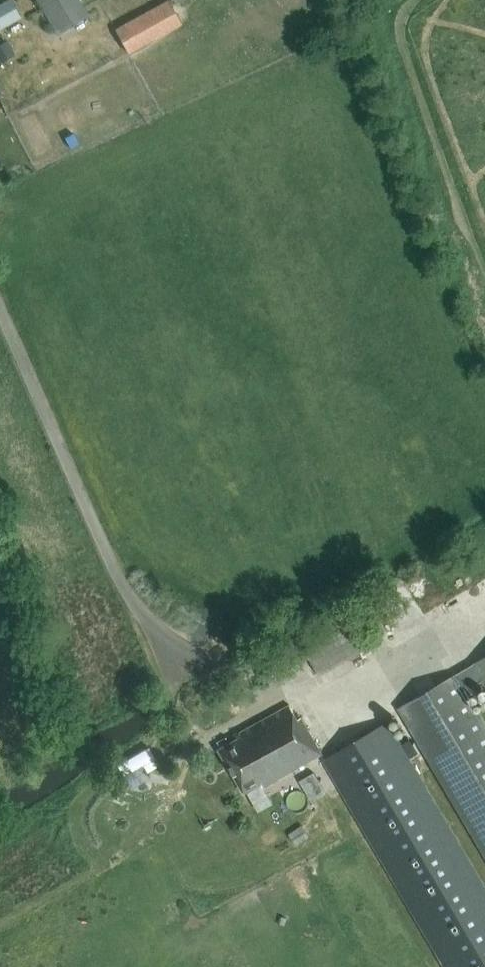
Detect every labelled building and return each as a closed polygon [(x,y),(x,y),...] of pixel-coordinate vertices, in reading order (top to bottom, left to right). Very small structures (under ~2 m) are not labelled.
[(10,0),(8,0),(0,4),(0,28),(19,17),(10,0)] [(87,15),(79,0),(37,0),(56,33),(87,15)] [(179,22),(167,1),(115,30),(127,52),(179,22)] [(12,54),(1,34),(0,35),(0,61),(12,54)] [(320,676),(372,645),(350,608),(265,659),(276,677),(308,657),(320,676)] [(483,681),(484,684),(484,659),(453,677),(463,693),(483,681)] [(453,677),(404,706),(400,708),(484,855),(484,723),(479,713),(475,715),(463,693),(453,677)] [(244,789),(260,780),(263,786),(321,754),(302,717),(298,718),(291,704),(239,732),(243,738),(222,749),(244,789)] [(388,722),(323,758),(444,966),(484,966),(484,889),(388,722)] [(142,764),(147,772),(158,765),(148,747),(117,765),(123,775),(142,764)] [(325,794),(313,773),(299,781),(311,802),(325,794)]
